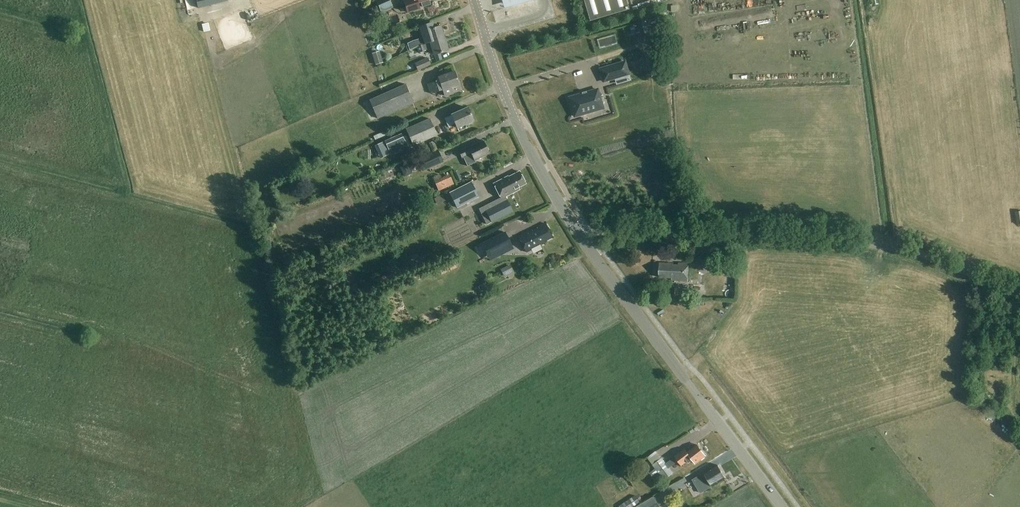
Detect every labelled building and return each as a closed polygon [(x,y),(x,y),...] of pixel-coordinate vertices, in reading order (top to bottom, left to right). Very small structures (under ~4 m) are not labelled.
[(227,1),(227,0),(196,0),(199,9),(227,1)] [(393,8),(390,0),(376,0),(382,13),(393,8)] [(430,0),(403,0),(407,13),(420,9),(417,2),(421,1),(422,6),(431,3),(430,0)] [(590,21),(629,9),(626,0),(584,0),(590,21)] [(407,43),(409,49),(416,46),(417,45),(430,41),(444,37),(441,25),(440,25),(435,26),(435,27),(434,27),(433,22),(419,27),(420,28),(421,31),(421,33),(422,36),(423,38),(421,38),(416,40),(412,41),(407,43)] [(417,45),(416,46),(419,53),(432,48),(434,54),(448,50),(444,37),(430,41),(417,45)] [(372,53),(375,65),(383,62),(380,51),(372,53)] [(418,71),(431,66),(428,59),(415,64),(418,71)] [(625,62),(600,69),(603,82),(628,74),(625,62)] [(574,68),(565,70),(568,87),(577,85),(574,68)] [(459,82),(456,72),(439,78),(439,79),(428,82),(431,92),(442,88),(445,96),(453,93),(450,86),(459,82)] [(378,119),(414,103),(406,84),(386,93),(370,100),(378,119)] [(597,89),(569,98),(574,116),(603,108),(597,89)] [(451,116),(445,118),(449,128),(455,125),(457,129),(474,121),(467,107),(450,114),(451,116)] [(414,147),(438,136),(430,119),(406,129),(414,147)] [(384,132),(373,137),(374,138),(375,140),(386,135),(384,133),(384,132)] [(392,156),(408,148),(402,134),(385,142),(392,156)] [(489,152),(483,140),(468,147),(468,146),(459,151),(462,158),(463,157),(468,166),(476,162),(475,160),(489,152)] [(431,149),(426,151),(428,154),(438,150),(434,141),(429,143),(431,149)] [(424,172),(444,163),(438,150),(418,160),(424,172)] [(407,164),(400,168),(404,177),(411,174),(407,164)] [(526,183),(520,170),(504,178),(504,176),(494,181),(501,198),(519,189),(518,186),(526,183)] [(435,182),(439,192),(454,185),(450,175),(435,182)] [(471,182),(449,193),(457,208),(478,197),(471,182)] [(448,194),(438,197),(441,204),(450,201),(448,194)] [(500,196),(479,204),(482,211),(502,202),(500,196)] [(507,201),(487,211),(492,222),(513,212),(507,201)] [(380,207),(382,214),(395,210),(393,203),(380,207)] [(518,237),(526,253),(545,243),(544,241),(553,237),(545,223),(536,228),(537,229),(532,231),(532,230),(518,237)] [(505,232),(481,244),(488,257),(512,245),(505,232)] [(702,269),(711,264),(705,254),(696,259),(702,269)] [(679,264),(673,264),(672,263),(661,262),(661,277),(673,277),(673,280),(688,281),(689,263),(680,262),(679,264)] [(516,269),(509,272),(511,277),(518,275),(516,269)] [(995,316),(991,326),(998,329),(1002,319),(995,316)] [(663,458),(652,466),(654,469),(650,473),(658,485),(673,473),(670,468),(680,460),(683,465),(689,461),(689,463),(693,460),(696,463),(707,455),(699,445),(689,453),(686,449),(667,464),(663,458)] [(727,463),(734,456),(730,451),(723,458),(727,463)] [(719,464),(693,480),(700,493),(712,486),(727,478),(719,464)] [(671,495),(681,489),(678,485),(668,491),(671,495)] [(620,506),(635,506),(640,504),(636,497),(620,506)]
